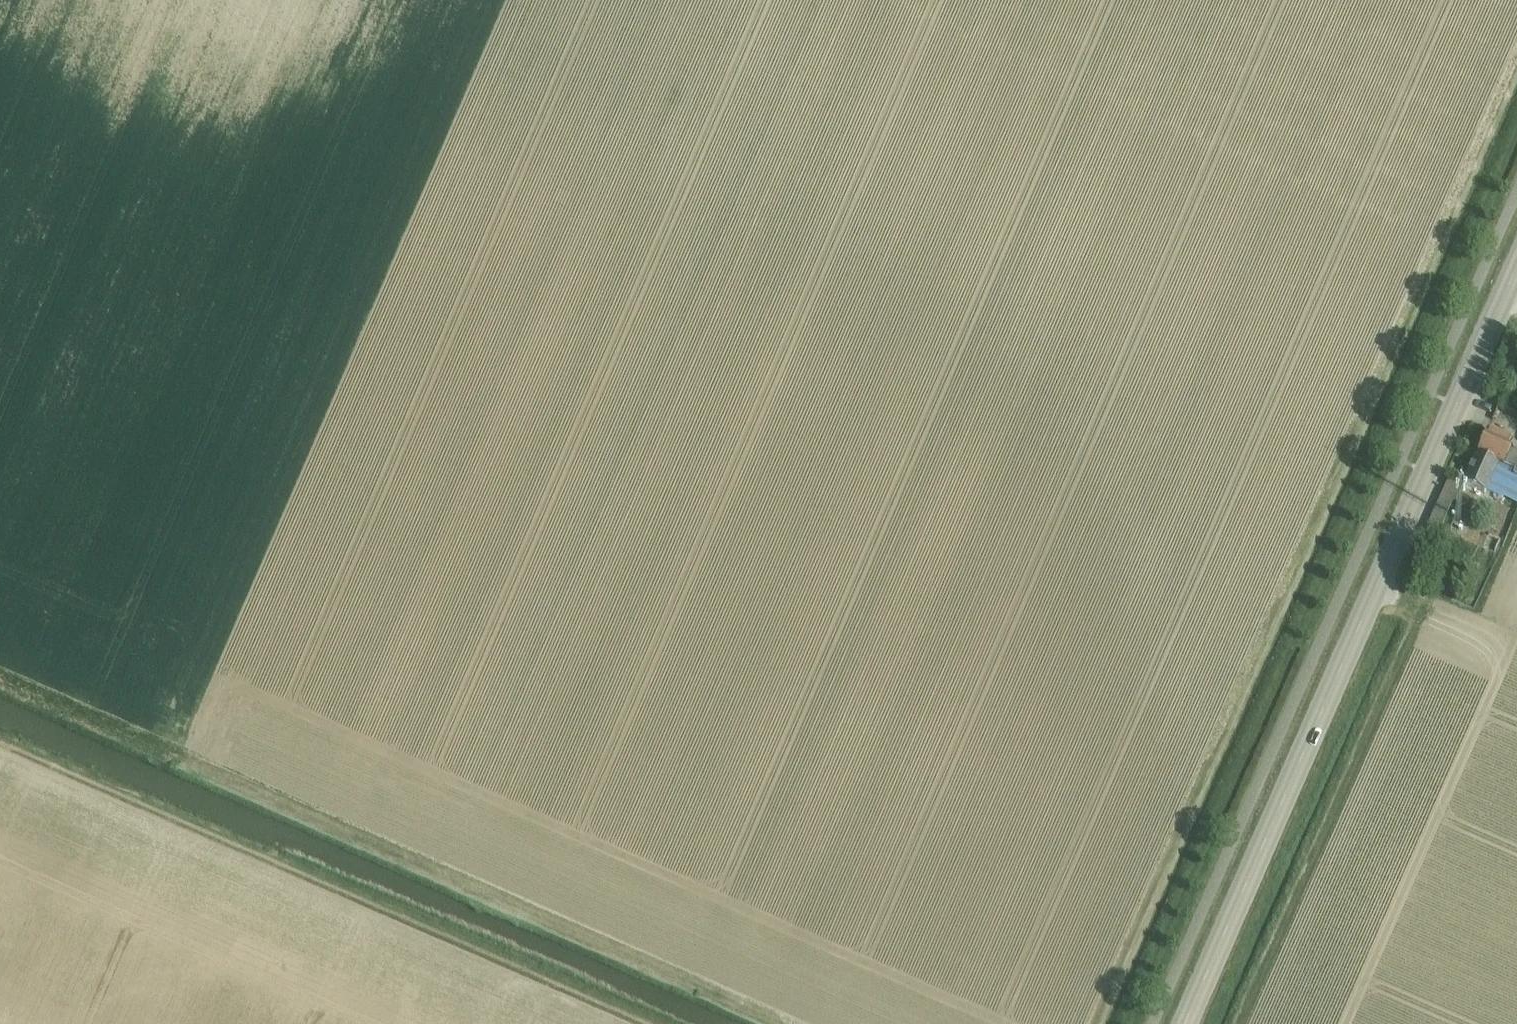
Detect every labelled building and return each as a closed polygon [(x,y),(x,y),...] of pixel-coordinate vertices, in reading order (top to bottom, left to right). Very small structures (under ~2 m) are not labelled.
[(1477,455),(1499,465),(1504,467),(1512,471),(1516,473),(1513,480),(1516,481),(1516,456),(1510,453),(1512,449),(1514,444),(1487,432),(1486,435),(1482,436),(1479,443),(1481,447),(1477,455)] [(1445,485),(1424,532),(1426,532),(1437,537),(1452,503),(1455,504),(1456,500),(1461,492),(1464,486),(1464,484),(1485,493),(1496,498),(1502,501),(1503,499),(1512,479),(1513,480),(1516,473),(1512,471),(1504,467),(1499,465),(1477,455),(1477,456),(1467,476),(1463,474),(1459,484),(1449,480),(1448,479),(1445,485)]
